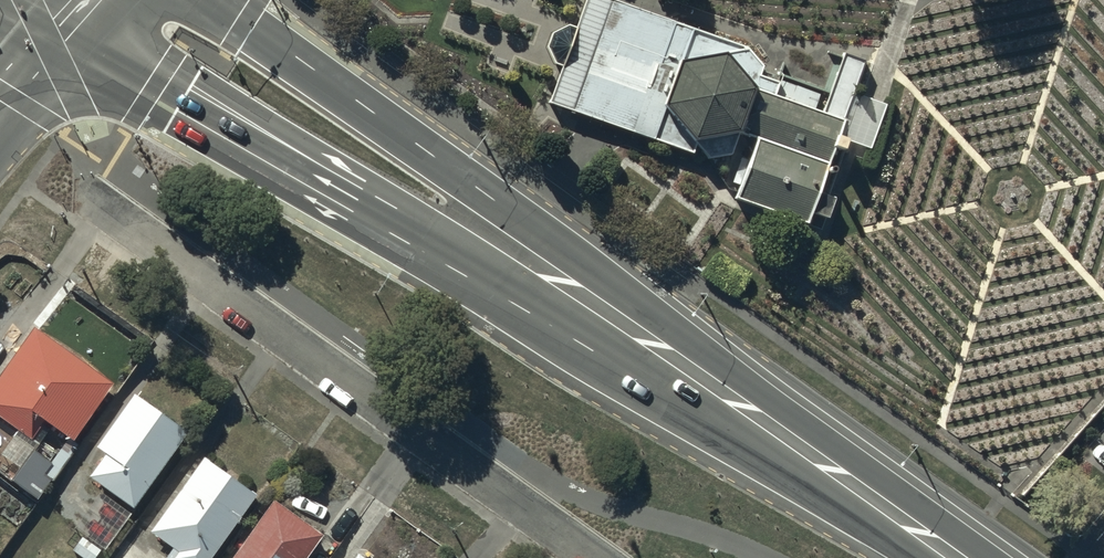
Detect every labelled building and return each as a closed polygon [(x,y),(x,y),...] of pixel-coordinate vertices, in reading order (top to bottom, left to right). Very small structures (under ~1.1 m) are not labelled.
[(612,0),(583,0),(574,27),(564,23),(549,32),(546,45),(552,60),(560,63),(547,100),(689,149),(692,141),(707,156),(728,152),(736,131),(753,137),(732,195),(804,221),(836,136),(852,92),(865,58),(842,50),(827,92),(779,74),(776,84),(755,76),(760,63),(741,45),(612,0)] [(33,328),(0,372),(0,418),(31,441),(46,421),(70,439),(111,385),(33,328)] [(188,433),(134,396),(98,446),(108,453),(90,477),(134,508),(188,433)] [(53,464),(34,450),(12,481),(37,500),(75,447),(69,443),(53,464)] [(204,458),(152,532),(180,551),(175,557),(212,557),(257,495),(204,458)] [(274,502),(233,557),(306,557),(322,536),(274,502)] [(83,536),(73,550),(84,557),(96,557),(102,550),(83,536)]
